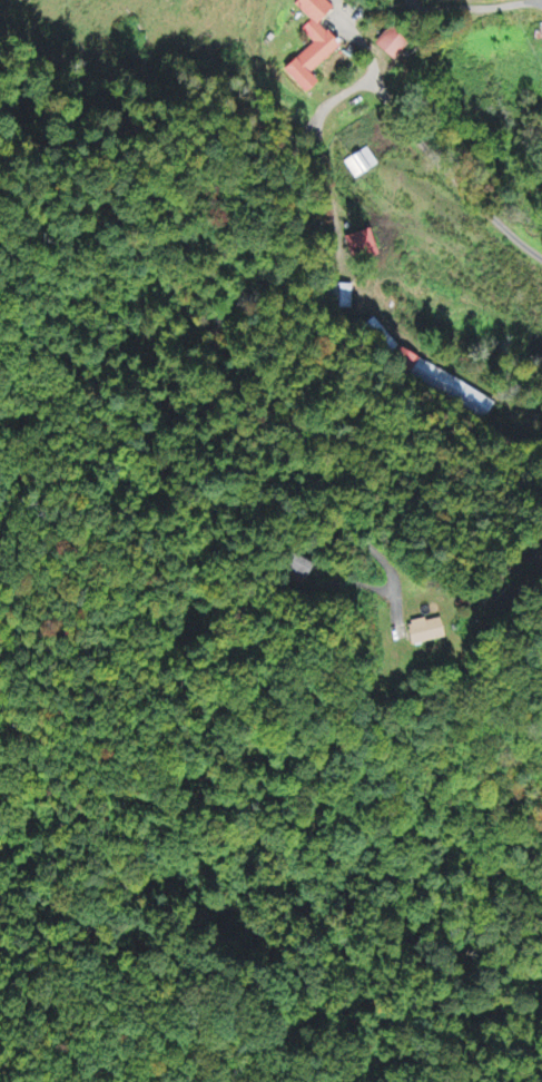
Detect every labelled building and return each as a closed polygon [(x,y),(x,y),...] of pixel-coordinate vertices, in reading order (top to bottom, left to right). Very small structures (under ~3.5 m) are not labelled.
[(318,22),(332,10),(323,0),(298,0),(293,4),(309,22),(300,29),(313,43),(283,70),(304,94),(316,83),(309,75),(340,47),(318,22)] [(374,43),(391,61),(406,47),(390,29),(374,43)] [(344,237),(352,263),(375,256),(367,230),(344,237)] [(352,285),(332,285),(332,309),(352,310),(352,285)] [(497,397),(396,352),(389,368),(489,414),(497,397)] [(314,566),(293,555),(286,568),(307,579),(314,566)] [(439,620),(424,623),(423,621),(405,624),(409,647),(443,640),(439,620)]
